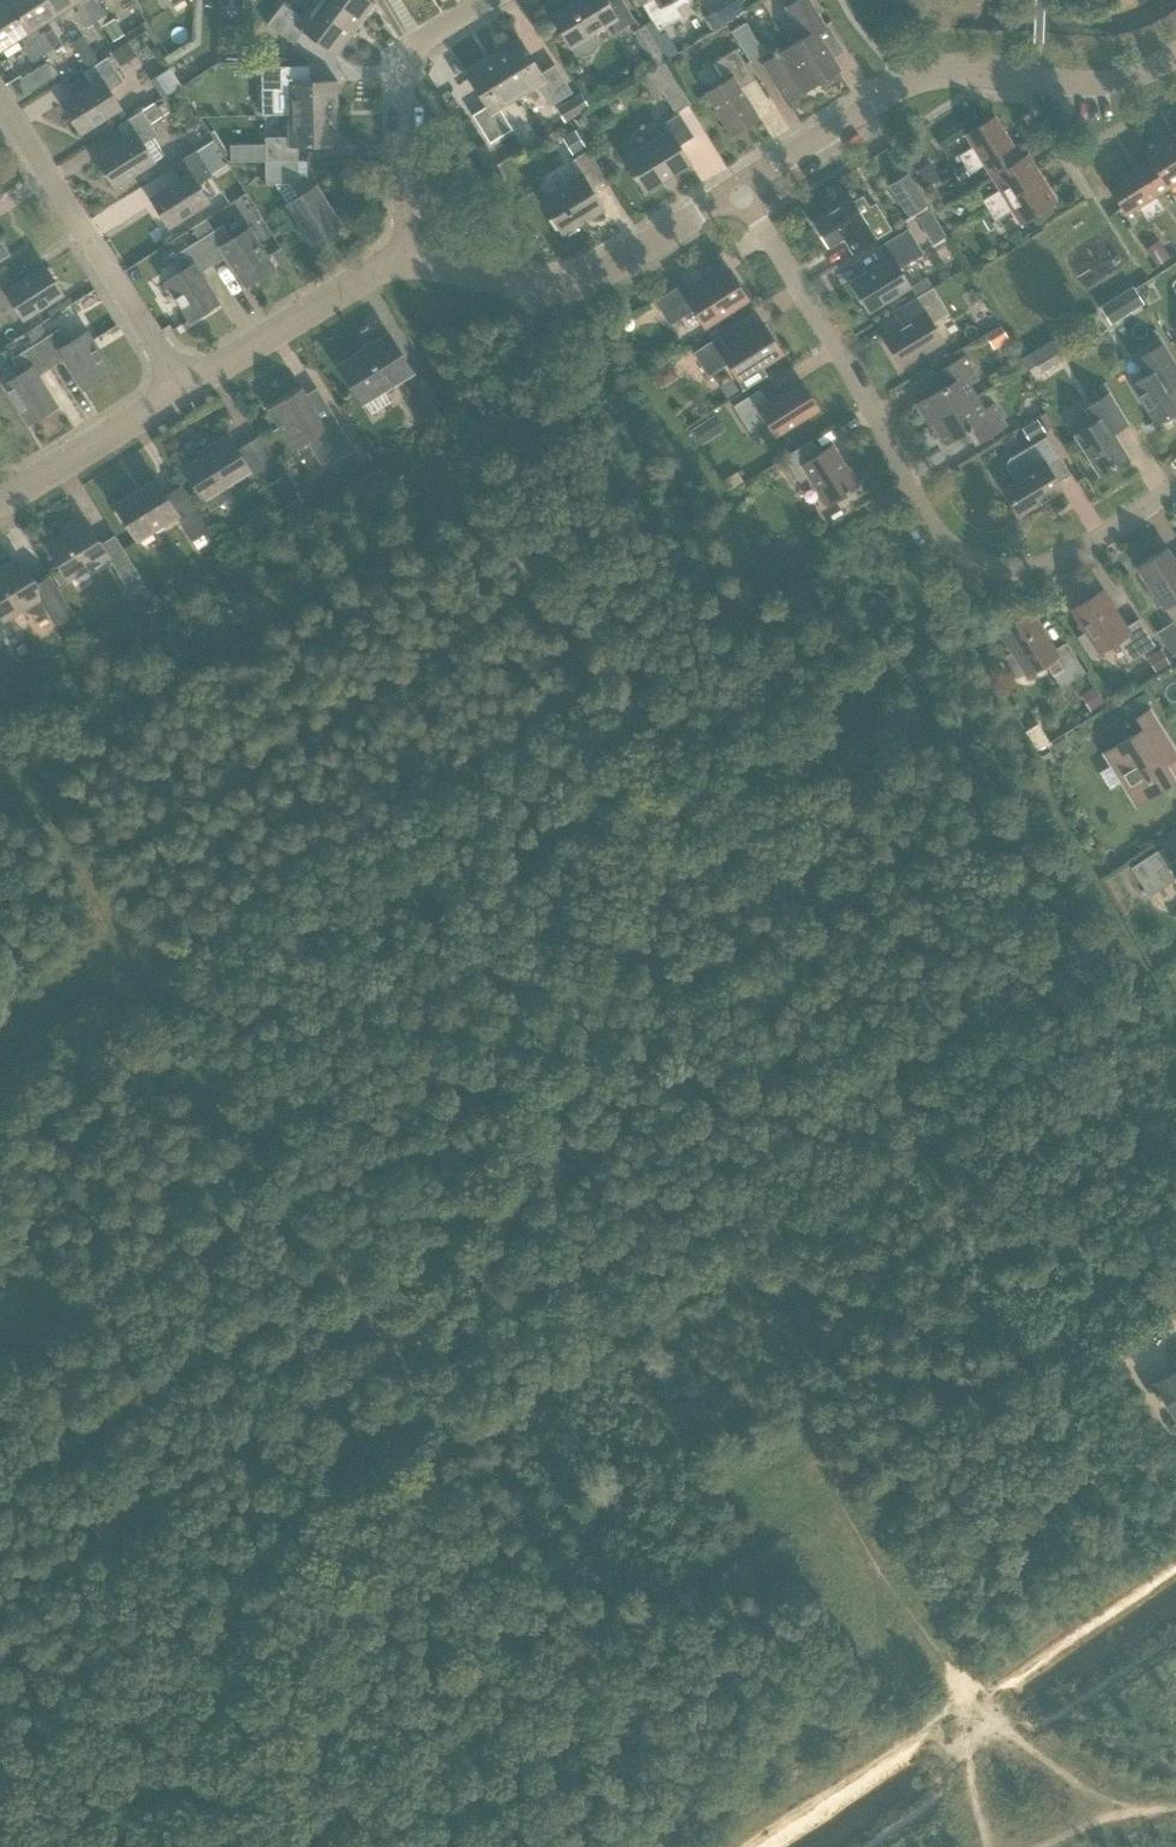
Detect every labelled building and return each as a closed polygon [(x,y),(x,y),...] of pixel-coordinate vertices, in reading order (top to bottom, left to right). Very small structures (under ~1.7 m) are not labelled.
[(33,62),(44,56),(8,0),(6,0),(0,4),(0,48),(2,51),(21,39),(26,46),(24,48),(33,62)] [(54,49),(45,34),(42,36),(38,28),(56,17),(46,0),(8,0),(44,56),(54,49)] [(75,4),(80,12),(78,13),(87,28),(97,21),(84,0),(46,0),(56,17),(75,4)] [(97,21),(108,15),(106,12),(98,0),(96,1),(95,0),(84,0),(97,21)] [(338,55),(356,30),(317,0),(315,0),(302,17),(284,3),(268,24),(294,43),(305,29),(338,55)] [(356,30),(376,4),(370,0),(317,0),(356,30)] [(610,22),(617,32),(636,20),(623,0),(576,0),(551,16),(570,47),(571,47),(574,51),(579,54),(584,56),(590,55),(594,52),(598,47),(599,42),(598,36),(595,32),(610,22)] [(643,4),(659,31),(682,17),(677,8),(689,0),(649,0),(643,4)] [(790,46),(814,86),(838,71),(816,34),(826,27),(810,0),(798,0),(787,7),(805,37),(790,46)] [(721,6),(705,15),(713,28),(729,19),(721,6)] [(113,41),(125,34),(115,18),(104,25),(113,41)] [(746,22),(732,31),(751,62),(765,53),(746,22)] [(647,24),(634,31),(655,67),(663,62),(668,59),(647,24)] [(82,35),(72,42),(87,67),(98,60),(82,35)] [(520,38),(493,55),(520,97),(538,85),(551,106),(574,92),(556,64),(542,73),(520,38)] [(113,53),(121,66),(137,56),(129,42),(113,53)] [(838,53),(856,76),(867,68),(849,45),(838,53)] [(814,86),(790,46),(765,61),(789,101),(814,86)] [(725,81),(707,92),(733,135),(760,118),(741,88),(756,79),(737,48),(713,62),(725,81)] [(493,55),(466,72),(488,107),(475,116),(492,144),(514,130),(501,109),(520,97),(493,55)] [(109,57),(85,72),(94,86),(64,105),(81,132),(120,107),(109,91),(124,81),(109,57)] [(57,76),(48,62),(23,77),(32,92),(57,76)] [(676,110),(689,102),(663,62),(655,67),(640,77),(653,97),(663,91),(676,110)] [(300,65),(262,66),(262,90),(273,89),(274,117),(290,117),(340,117),(340,84),(309,84),(308,67),(300,67),(300,65)] [(557,108),(566,122),(590,107),(582,93),(557,108)] [(152,124),(163,117),(154,104),(143,111),(152,124)] [(154,160),(145,145),(159,135),(152,124),(143,111),(119,126),(129,140),(99,159),(115,185),(154,160)] [(680,113),(663,123),(668,131),(625,159),(645,192),(691,163),(679,145),(694,136),(680,113)] [(576,121),(584,132),(593,126),(585,115),(576,121)] [(965,164),(1009,137),(995,116),(966,134),(974,147),(960,155),(965,164)] [(267,138),(260,138),(260,149),(267,149),(267,161),(268,161),(268,164),(300,163),(300,149),(341,149),(340,117),(290,117),(290,137),(267,137),(267,138)] [(603,208),(594,192),(610,183),(577,131),(561,141),(572,159),(571,160),(579,175),(542,199),(564,233),(603,208)] [(1009,137),(965,164),(971,173),(985,164),(992,176),(1021,158),(1009,137)] [(1175,183),(1175,148),(1169,137),(1145,152),(1150,159),(1168,188),(1175,183)] [(200,153),(206,163),(218,156),(211,145),(200,153)] [(486,154),(492,165),(502,159),(495,149),(486,154)] [(197,151),(173,165),(183,180),(153,199),(169,226),(208,201),(197,184),(212,175),(197,151)] [(1028,153),(1021,158),(992,176),(1000,189),(983,200),(989,210),(1043,178),(1028,153)] [(1157,196),(1168,188),(1150,159),(1130,172),(1157,215),(1165,209),(1157,196)] [(268,164),(268,183),(292,183),(301,198),(291,204),(316,243),(342,227),(318,189),(317,189),(309,176),(300,176),(300,163),(268,164)] [(1157,215),(1130,172),(1108,186),(1126,215),(1139,207),(1148,221),(1157,215)] [(930,210),(927,206),(929,205),(909,173),(889,186),(908,215),(904,218),(908,224),(930,210)] [(1043,178),(989,210),(996,221),(1013,210),(1022,224),(1058,202),(1043,178)] [(850,198),(814,220),(829,245),(848,233),(851,239),(848,241),(855,251),(892,229),(876,203),(870,207),(863,195),(853,202),(850,198)] [(913,222),(920,234),(936,225),(929,213),(913,222)] [(198,241),(213,265),(229,256),(247,285),(274,268),(249,230),(233,240),(223,225),(198,241)] [(909,229),(878,247),(887,261),(852,282),(869,311),(911,286),(900,268),(924,254),(909,229)] [(9,252),(0,239),(0,258),(9,252)] [(1146,249),(1158,265),(1171,256),(1159,240),(1146,249)] [(219,303),(200,273),(213,265),(198,241),(174,256),(184,271),(168,282),(193,320),(219,303)] [(13,301),(23,318),(62,293),(45,266),(16,286),(6,271),(0,275),(0,310),(13,301)] [(731,270),(694,294),(686,282),(655,301),(671,325),(694,310),(704,326),(748,298),(731,270)] [(934,287),(905,305),(913,319),(884,337),(902,366),(943,341),(933,323),(949,313),(934,287)] [(1134,288),(1118,298),(1128,314),(1144,304),(1134,288)] [(720,336),(694,352),(709,376),(729,363),(745,390),(769,375),(762,365),(783,352),(765,324),(728,348),(720,336)] [(986,335),(995,349),(1010,340),(1001,325),(986,335)] [(52,368),(66,359),(85,388),(112,371),(88,333),(71,343),(61,328),(36,344),(52,368)] [(1039,362),(1041,365),(1066,349),(1057,336),(1022,358),(1028,368),(1039,362)] [(389,337),(342,366),(364,401),(411,372),(389,337)] [(57,406),(38,377),(52,368),(36,344),(13,358),(23,373),(6,384),(30,423),(57,406)] [(1133,385),(1157,424),(1175,412),(1175,394),(1167,380),(1175,375),(1175,365),(1163,344),(1140,359),(1150,375),(1133,385)] [(977,397),(969,384),(979,378),(965,355),(939,371),(947,385),(917,403),(919,405),(922,404),(932,422),(930,423),(930,424),(977,397)] [(472,359),(461,366),(471,380),(481,374),(472,359)] [(656,372),(664,385),(679,376),(671,363),(656,372)] [(802,382),(769,403),(760,389),(734,405),(749,429),(766,418),(777,435),(819,409),(802,382)] [(333,413),(319,422),(300,392),(271,410),(295,449),(314,438),(328,461),(353,446),(333,413)] [(1094,423),(1075,435),(1100,475),(1129,457),(1113,432),(1128,424),(1109,393),(1085,408),(1094,423)] [(994,403),(984,409),(977,397),(930,424),(930,425),(933,423),(946,444),(973,428),(981,442),(1008,426),(994,403)] [(1023,428),(1030,441),(1045,432),(1038,419),(1023,428)] [(260,435),(238,449),(229,435),(207,448),(210,452),(185,468),(203,498),(246,471),(253,481),(280,465),(260,435)] [(1062,489),(1058,482),(1071,474),(1048,436),(1012,458),(1011,457),(1008,461),(1007,465),(1008,470),(1010,473),(1011,472),(1016,481),(1004,488),(1020,515),(1062,489)] [(833,445),(821,453),(813,440),(785,457),(800,481),(809,476),(827,505),(859,486),(833,445)] [(713,468),(722,481),(731,475),(722,461),(713,468)] [(282,508),(298,497),(285,476),(268,486),(282,508)] [(182,486),(167,494),(158,480),(117,505),(139,540),(177,516),(193,541),(210,531),(182,486)] [(126,581),(132,592),(145,584),(115,535),(101,543),(88,522),(49,546),(70,579),(109,556),(126,581)] [(1168,548),(1138,567),(1164,609),(1175,602),(1175,561),(1168,548)] [(36,584),(23,563),(0,577),(0,613),(4,620),(43,595),(60,623),(74,614),(50,575),(36,584)] [(1101,590),(1074,608),(1088,630),(1078,637),(1092,658),(1101,652),(1107,648),(1118,642),(1130,661),(1156,645),(1139,619),(1125,628),(1101,590)] [(1067,642),(1054,650),(1030,613),(1002,630),(1015,651),(1006,657),(1005,663),(1013,675),(1018,677),(1028,670),(1030,674),(1047,663),(1062,687),(1086,672),(1067,642)] [(1165,643),(1175,636),(1175,626),(1173,621),(1157,632),(1165,643)] [(1148,658),(1157,673),(1171,664),(1162,649),(1148,658)] [(1081,696),(1092,712),(1106,702),(1095,686),(1081,696)] [(1174,748),(1151,710),(1137,718),(1143,729),(1105,753),(1137,805),(1175,781),(1175,780),(1162,756),(1174,748)] [(1058,753),(1070,745),(1065,737),(1053,745),(1058,753)] [(1171,863),(1161,849),(1132,868),(1150,896),(1175,879),(1175,860),(1171,863)] [(1156,1383),(1175,1419),(1175,1372),(1156,1383)]
